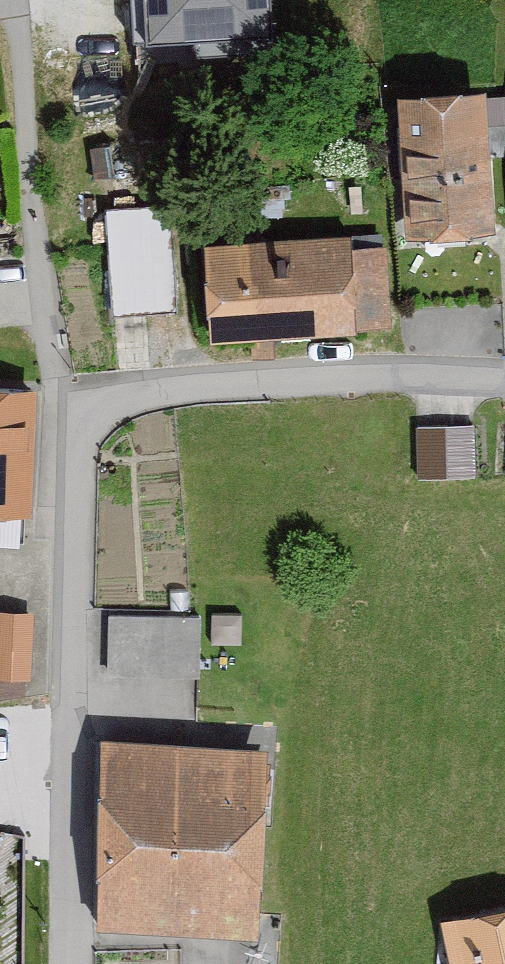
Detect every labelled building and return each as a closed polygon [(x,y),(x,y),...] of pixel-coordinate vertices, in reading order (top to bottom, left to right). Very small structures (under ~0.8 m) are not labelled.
[(146,39),(269,30),(267,0),(144,0),(146,39)] [(494,237),(483,96),(394,103),(405,244),(494,237)] [(153,146),(105,149),(110,208),(158,204),(153,146)] [(349,253),(348,240),(206,247),(211,344),(354,336),(354,332),(390,330),(386,251),(349,253)] [(33,393),(0,391),(0,514),(26,515),(33,393)] [(470,482),(468,429),(411,431),(413,484),(470,482)] [(24,612),(0,613),(0,677),(25,677),(24,612)] [(190,625),(103,624),(103,672),(190,672),(190,625)] [(265,747),(103,741),(96,924),(257,931),(265,747)] [(13,817),(0,816),(0,963),(7,963),(13,817)] [(441,920),(452,963),(504,963),(504,904),(441,920)]
